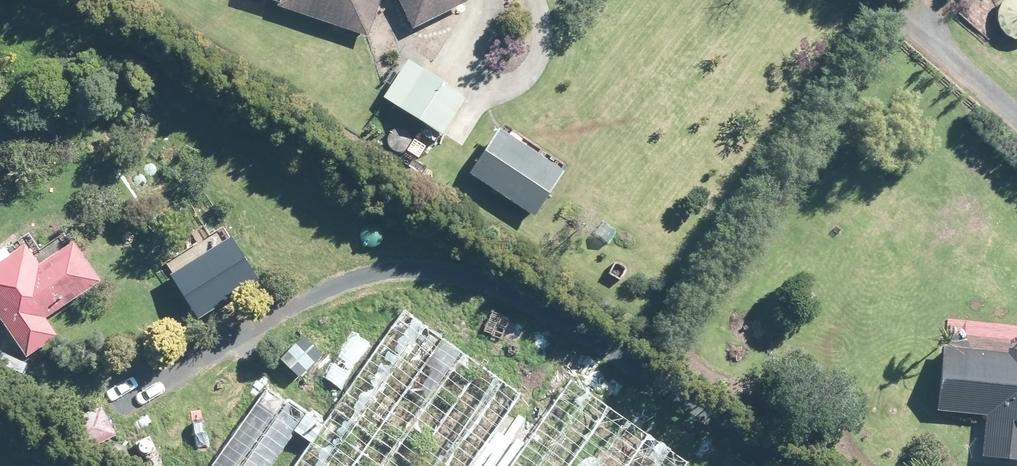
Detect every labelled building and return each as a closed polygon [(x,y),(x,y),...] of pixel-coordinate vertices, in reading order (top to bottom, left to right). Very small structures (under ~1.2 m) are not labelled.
[(278,16),(370,40),(380,0),(283,0),(278,16)] [(393,2),(411,37),(466,9),(461,0),(385,0),(393,2)] [(1006,42),(1015,45),(1016,45),(1016,0),(999,0),(996,3),(994,7),(992,11),(991,16),(991,20),(992,25),(993,29),(995,33),(998,37),(1002,40),(1006,42)] [(465,100),(405,62),(381,100),(440,138),(465,100)] [(563,174),(498,132),(469,177),(534,219),(563,174)] [(26,361),(58,339),(46,322),(100,285),(73,244),(39,267),(17,233),(0,245),(0,322),(26,361)] [(312,444),(297,465),(470,465),(514,404),(399,322),(329,420),(312,444)] [(983,419),(979,461),(1016,465),(1016,340),(940,332),(939,349),(932,414),(983,419)] [(329,420),(274,382),(215,465),(269,465),(294,431),(312,444),(329,420)] [(686,465),(572,385),(515,465),(685,465),(686,465)]
